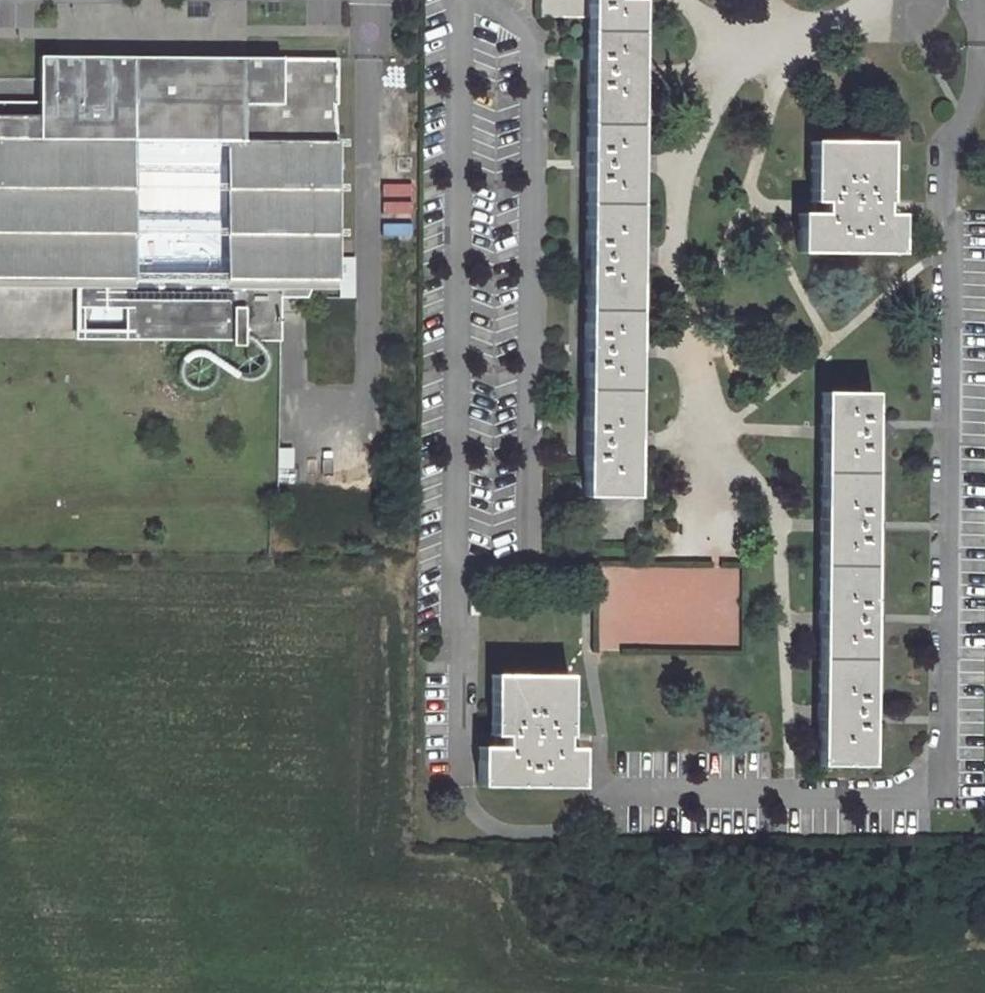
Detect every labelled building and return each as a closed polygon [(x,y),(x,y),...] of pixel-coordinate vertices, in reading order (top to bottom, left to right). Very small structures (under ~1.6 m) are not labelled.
[(539,17),(588,19),(584,497),(635,497),(640,0),(539,0),(539,17)] [(335,109),(338,109),(338,63),(155,62),(153,85),(50,84),(50,108),(0,108),(0,287),(78,287),(78,293),(127,293),(127,338),(258,338),(258,328),(281,328),(281,294),(311,294),(320,268),(326,248),(332,215),(337,179),(338,151),(337,132),(335,109)] [(899,214),(884,214),(884,203),(888,203),(888,143),(809,141),(810,202),(814,203),(814,214),(797,214),(797,251),(898,252),(899,214)] [(127,293),(78,293),(78,338),(127,338),(127,293)] [(281,328),(258,328),(258,338),(281,338),(281,328)] [(868,765),(872,394),(821,393),(817,765),(868,765)] [(742,653),(741,567),(596,565),(597,651),(742,653)] [(580,748),(564,748),(565,735),(568,735),(569,676),(491,674),(491,735),(494,735),(494,746),(479,746),(479,786),(580,787),(580,748)]
